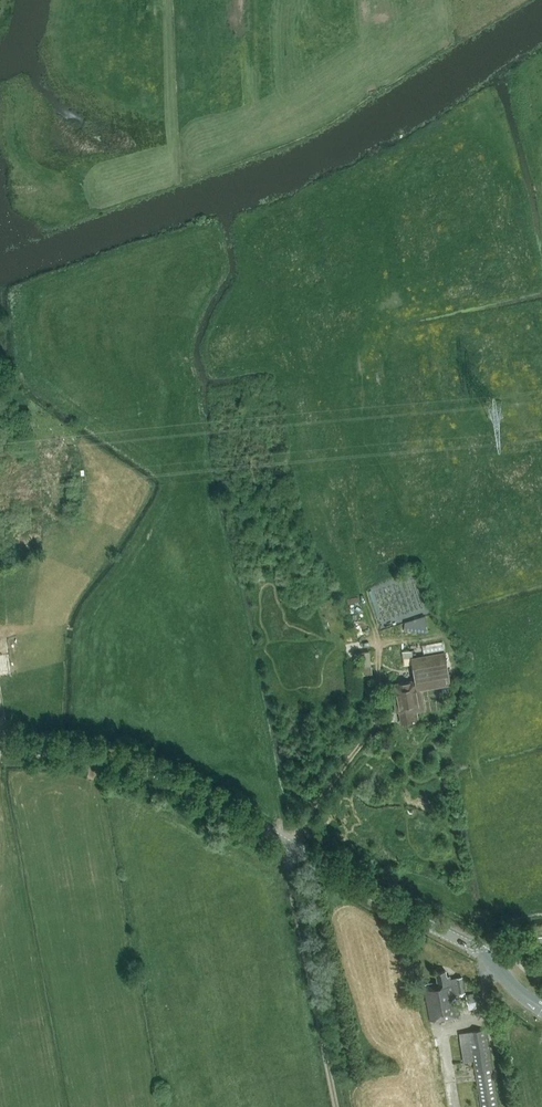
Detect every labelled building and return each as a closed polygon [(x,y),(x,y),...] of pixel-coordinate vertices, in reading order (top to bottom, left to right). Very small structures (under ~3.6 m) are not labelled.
[(427,630),(424,616),(405,622),(404,627),(427,630)] [(419,689),(454,683),(448,653),(413,660),(415,681),(392,686),(397,711),(400,711),(402,723),(418,720),(416,711),(423,710),(419,689)] [(454,995),(465,993),(462,977),(450,979),(449,976),(446,976),(445,971),(436,972),(437,982),(423,984),(430,1022),(459,1016),(454,995)] [(479,992),(465,994),(467,1003),(480,1001),(479,992)] [(463,1062),(474,1061),(480,1106),(496,1106),(485,1030),(459,1033),(463,1062)]
